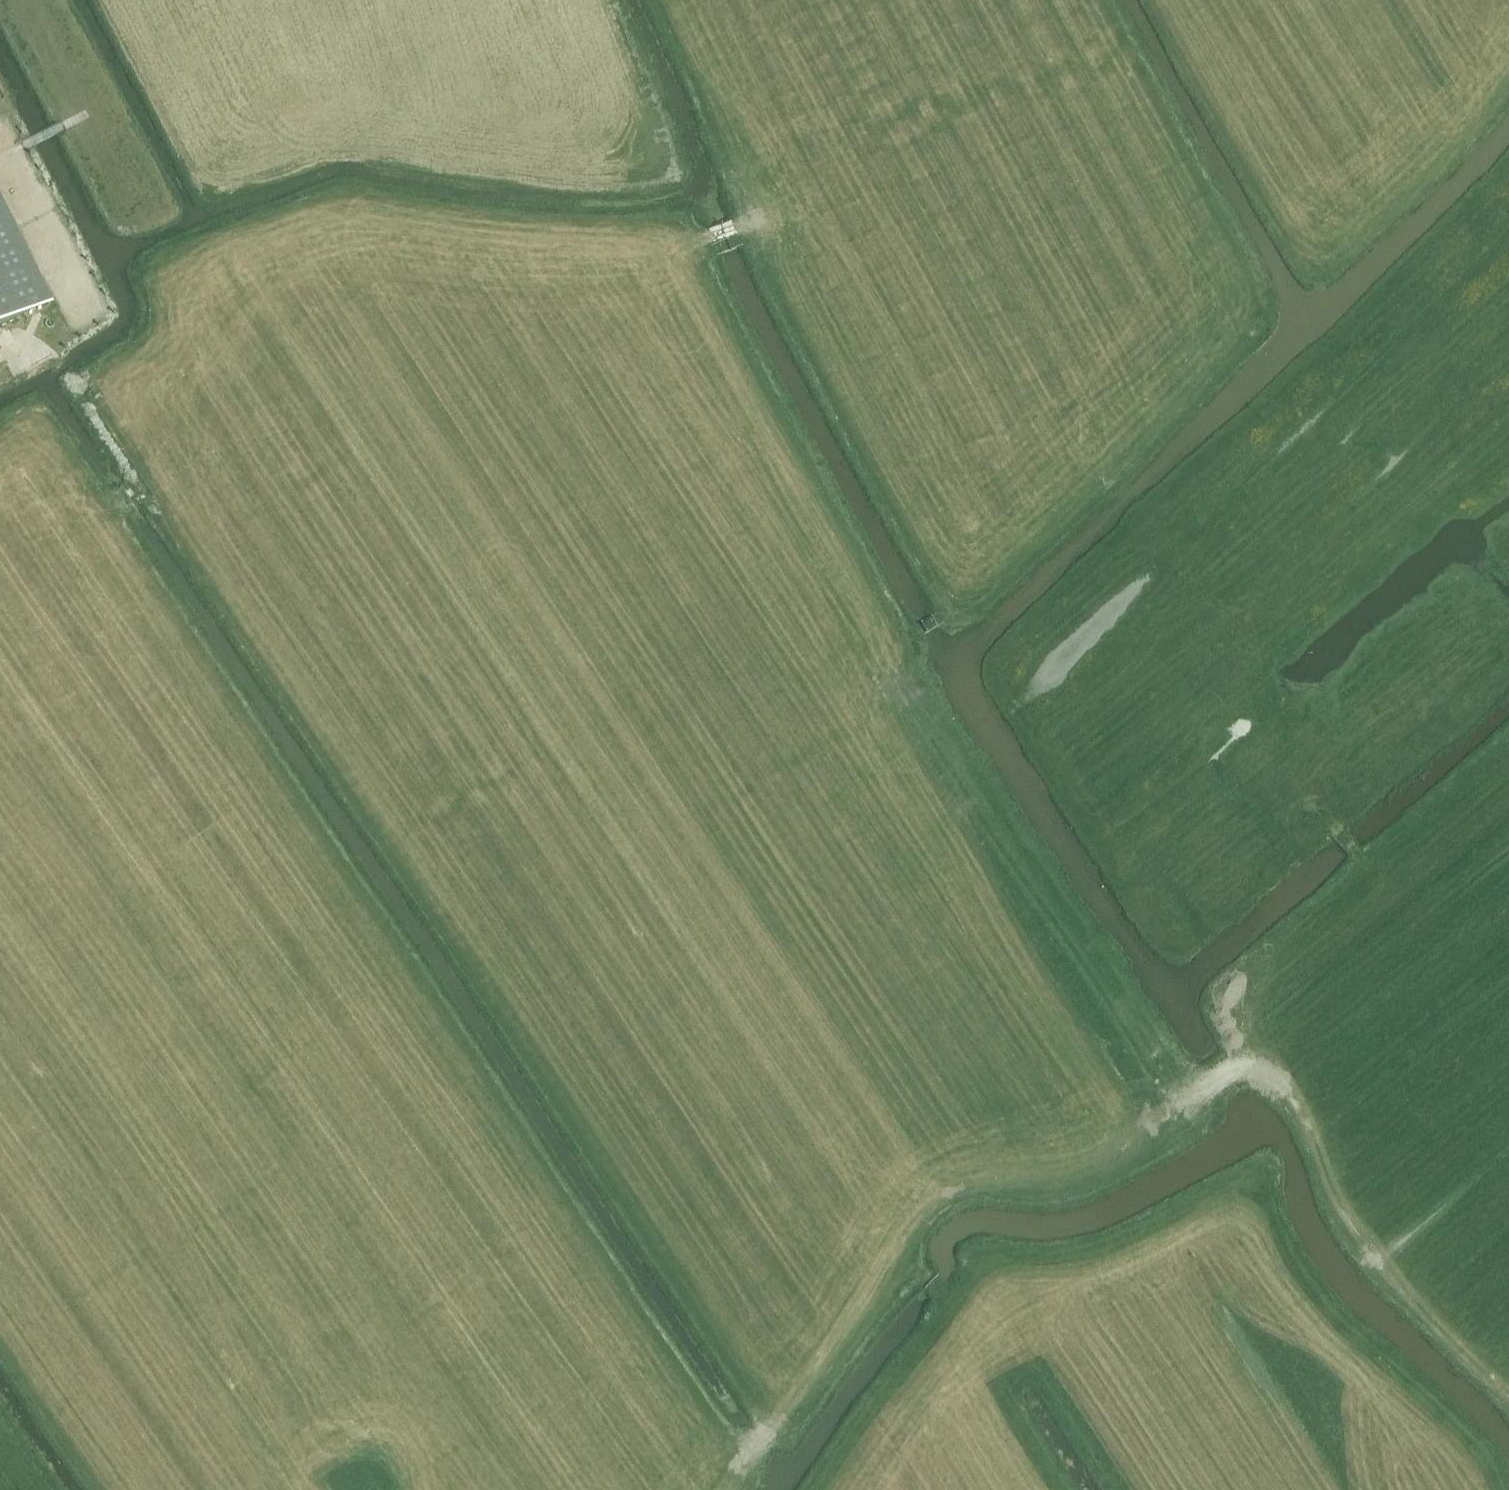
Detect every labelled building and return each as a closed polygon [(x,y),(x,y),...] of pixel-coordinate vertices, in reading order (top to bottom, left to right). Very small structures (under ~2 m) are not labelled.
[(50,303),(0,204),(0,328),(50,303)]
